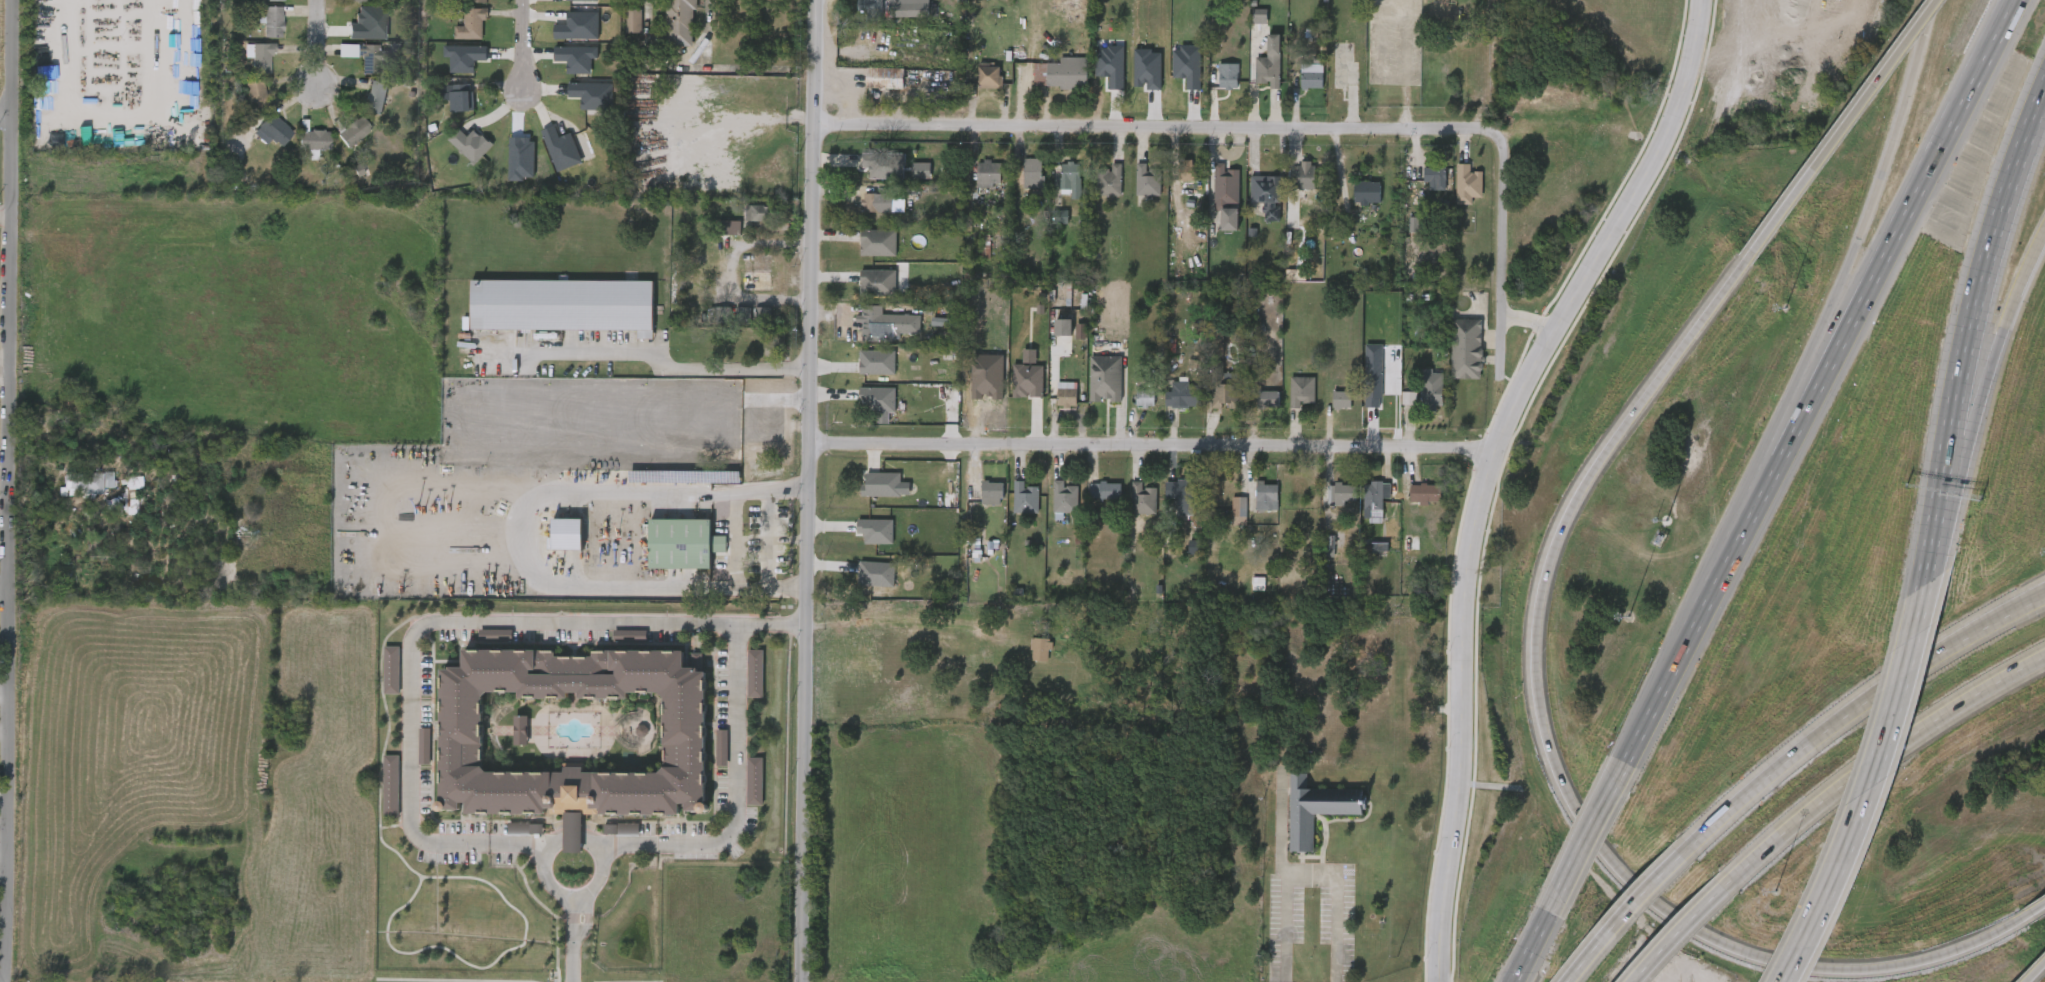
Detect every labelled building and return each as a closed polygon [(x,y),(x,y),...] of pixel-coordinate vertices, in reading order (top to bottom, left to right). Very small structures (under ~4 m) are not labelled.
[(252,11),(271,12),(271,0),(252,0),(252,11)] [(335,12),(361,12),(362,0),(335,0),(335,12)] [(472,0),(457,0),(456,13),(472,13),(472,0)] [(667,45),(667,0),(694,0),(694,46),(667,45)] [(864,18),(864,0),(882,0),(882,18),(864,18)] [(915,3),(915,18),(892,18),(892,3),(915,3)] [(263,37),(263,6),(282,6),(282,37),(263,37)] [(870,6),(852,6),(852,23),(869,23),(870,6)] [(484,39),(454,38),(455,26),(464,26),(465,7),(485,8),(484,39)] [(641,32),(625,32),(625,8),(641,8),(641,32)] [(251,33),(250,48),(269,48),(269,17),(247,17),(246,33),(251,33)] [(470,31),(474,31),(474,19),(452,18),(452,37),(442,37),(441,49),(469,49),(470,31)] [(629,20),(613,20),(612,44),(628,44),(629,20)] [(1239,34),(1253,34),(1254,20),(1239,20),(1239,34)] [(1279,33),(1279,86),(1255,86),(1255,57),(1266,57),(1266,33),(1279,33)] [(1611,48),(1616,40),(1633,52),(1627,60),(1611,48)] [(252,73),(252,43),(272,43),(272,73),(252,73)] [(380,44),(380,49),(386,49),(386,73),(362,73),(362,55),(356,55),(356,44),(380,44)] [(1266,99),(1267,44),(1254,44),(1254,67),(1242,67),(1242,93),(1256,93),(1256,99),(1266,99)] [(239,54),(239,85),(257,84),(256,64),(261,64),(261,53),(239,54)] [(343,55),(343,66),(348,66),(348,84),(367,84),(367,73),(387,74),(387,53),(380,53),(380,61),(366,61),(366,55),(343,55)] [(473,71),(474,56),(430,55),(429,67),(436,67),(436,83),(461,83),(461,71),(473,71)] [(578,84),(578,69),(584,69),(584,57),(541,56),(541,71),(554,71),(553,84),(578,84)] [(1087,86),(1033,87),(1033,62),(1087,62),(1087,86)] [(1238,63),(1238,88),(1217,88),(1217,63),(1238,63)] [(1300,88),(1300,63),(1321,63),(1321,88),(1300,88)] [(1335,88),(1335,63),(1354,63),(1354,88),(1335,88)] [(978,88),(978,65),(1000,65),(1000,88),(978,88)] [(902,68),(902,87),(866,87),(866,68),(902,68)] [(989,99),(990,77),(977,77),(977,73),(966,73),(965,98),(989,99)] [(1288,73),(1287,99),(1309,99),(1309,73),(1288,73)] [(1205,99),(1224,99),(1224,74),(1205,74),(1205,99)] [(889,99),(890,79),(853,77),(853,97),(889,99)] [(250,110),(245,82),(262,79),(267,107),(250,110)] [(380,115),(362,111),(371,79),(388,83),(380,115)] [(473,84),(473,111),(449,111),(449,100),(440,100),(440,84),(473,84)] [(369,124),(374,93),(356,90),(351,121),(369,124)] [(235,120),(251,119),(249,91),(233,92),(235,120)] [(436,122),(459,121),(458,94),(427,95),(428,110),(436,110),(436,122)] [(257,126),(270,112),(292,132),(280,147),(257,126)] [(371,128),(348,148),(336,134),(359,114),(371,128)] [(245,140),(270,156),(280,140),(255,125),(245,140)] [(359,142),(348,126),(323,143),(334,158),(359,142)] [(299,149),(299,130),(329,130),(329,149),(299,149)] [(434,150),(461,175),(479,155),(461,139),(454,147),(445,138),(434,150)] [(285,160),(316,160),(317,141),(286,141),(285,160)] [(1041,158),(1041,185),(1023,185),(1022,158),(1041,158)] [(1178,180),(1178,160),(1196,160),(1196,180),(1178,180)] [(1296,188),(1296,160),(1314,160),(1314,188),(1296,188)] [(976,161),(1000,161),(1000,185),(976,185),(976,161)] [(1060,191),(1060,162),(1079,162),(1079,191),(1060,191)] [(1135,162),(1149,162),(1149,163),(1160,163),(1160,195),(1135,195),(1135,162)] [(1472,203),(1456,203),(1456,164),(1470,164),(1470,171),(1481,171),(1481,197),(1472,197),(1472,203)] [(1120,195),(1096,195),(1096,166),(1120,166),(1120,195)] [(1214,198),(1214,166),(1237,166),(1237,198),(1214,198)] [(1423,189),(1423,167),(1445,167),(1445,189),(1423,189)] [(856,189),(889,188),(889,168),(849,169),(849,178),(856,178),(856,189)] [(1010,195),(1028,195),(1028,168),(1010,169),(1010,195)] [(1166,170),(1166,191),(1183,190),(1182,170),(1166,170)] [(964,198),(978,198),(978,194),(987,194),(988,172),(964,172),(964,198)] [(1048,199),(1057,199),(1057,210),(1068,209),(1067,173),(1047,173),(1048,199)] [(1108,173),(1098,174),(1098,182),(1084,183),(1085,206),(1109,205),(1108,173)] [(1122,205),(1147,206),(1147,180),(1133,180),(1133,174),(1123,173),(1122,205)] [(1201,173),(1200,216),(1225,217),(1226,180),(1211,180),(1211,174),(1201,173)] [(1283,173),(1283,199),(1301,199),(1300,173),(1283,173)] [(1468,207),(1468,182),(1456,182),(1456,174),(1443,174),(1442,214),(1458,215),(1458,207),(1468,207)] [(1280,176),(1279,221),(1264,221),(1264,202),(1250,201),(1250,175),(1280,176)] [(1410,177),(1409,192),(1415,192),(1415,200),(1431,201),(1432,178),(1410,177)] [(1380,202),(1353,202),(1353,181),(1380,181),(1380,202)] [(1267,186),(1237,186),(1237,212),(1250,212),(1250,231),(1267,231),(1267,186)] [(1340,214),(1366,214),(1366,192),(1341,192),(1340,214)] [(863,212),(863,193),(880,193),(880,212),(863,212)] [(878,223),(879,204),(850,203),(850,222),(878,223)] [(775,221),(745,221),(745,205),(775,205),(775,221)] [(1220,206),(1237,206),(1237,230),(1220,230),(1220,206)] [(732,232),(758,232),(758,216),(733,215),(732,232)] [(1225,241),(1225,218),(1208,218),(1208,240),(1225,241)] [(1395,241),(1405,242),(1405,227),(1396,227),(1395,241)] [(896,229),(896,255),(860,255),(860,229),(896,229)] [(728,231),(707,231),(707,245),(728,245),(728,231)] [(883,266),(883,240),(848,239),(847,265),(883,266)] [(859,294),(859,269),(894,269),(894,294),(859,294)] [(472,280),(653,280),(653,329),(472,329),(472,280)] [(882,281),(847,280),(847,306),(882,306),(882,281)] [(877,314),(877,332),(860,332),(860,314),(877,314)] [(737,317),(722,317),(723,332),(738,332),(737,317)] [(757,317),(743,317),(743,333),(757,333),(757,317)] [(1451,378),(1451,318),(1481,318),(1481,378),(1451,378)] [(1042,345),(1058,345),(1058,329),(1041,330),(1042,345)] [(1437,388),(1468,389),(1469,329),(1438,329),(1437,388)] [(1121,356),(1121,401),(1089,401),(1089,356),(1121,356)] [(846,384),(881,385),(882,361),(846,360),(846,384)] [(1108,410),(1108,367),(1077,366),(1076,411),(1088,411),(1088,410),(1108,410)] [(1420,366),(1442,366),(1442,409),(1420,409),(1420,366)] [(1314,376),(1314,405),(1289,405),(1289,376),(1314,376)] [(1429,415),(1430,384),(1419,383),(1419,379),(1408,379),(1407,421),(1422,421),(1422,415),(1429,415)] [(1198,406),(1165,406),(1165,391),(1171,391),(1171,382),(1198,382),(1198,406)] [(1212,407),(1212,382),(1239,382),(1239,407),(1212,407)] [(1276,418),(1287,419),(1287,413),(1301,413),(1301,387),(1277,387),(1276,418)] [(1076,405),(1057,405),(1057,388),(1076,388),(1076,405)] [(1153,389),(1153,405),(1135,405),(1135,389),(1153,389)] [(1280,407),(1258,407),(1258,390),(1280,390),(1280,407)] [(1333,409),(1332,391),(1351,390),(1351,409),(1333,409)] [(1044,416),(1063,417),(1063,392),(1044,392),(1044,416)] [(1158,393),(1158,402),(1152,402),(1152,417),(1186,417),(1186,393),(1158,393)] [(1216,419),(1227,419),(1227,395),(1199,395),(1198,416),(1216,417),(1216,419)] [(875,434),(875,423),(881,423),(882,398),(846,397),(845,421),(865,422),(864,433),(875,434)] [(1122,416),(1140,417),(1141,399),(1123,398),(1122,416)] [(1266,401),(1244,401),(1244,417),(1266,417),(1266,401)] [(1337,402),(1319,401),(1319,418),(1337,418),(1337,402)] [(101,493),(62,493),(62,472),(101,472),(101,493)] [(1355,480),(1355,502),(1334,502),(1334,480),(1355,480)] [(1038,485),(1038,514),(1014,514),(1014,481),(1024,481),(1024,485),(1038,485)] [(1156,513),(1132,513),(1132,481),(1142,481),(1142,486),(1156,486),(1156,513)] [(1176,508),(1176,481),(1199,481),(1199,509),(1176,508)] [(1389,498),(1382,498),(1382,517),(1366,517),(1366,481),(1389,481),(1389,498)] [(886,483),(853,482),(853,494),(848,494),(847,506),(886,507),(886,483)] [(1002,498),(991,498),(991,503),(981,503),(981,482),(1002,482),(1002,498)] [(1090,500),(1090,482),(1121,482),(1121,500),(1090,500)] [(1278,482),(1278,509),(1256,509),(1256,482),(1278,482)] [(89,505),(89,492),(99,492),(99,484),(51,483),(50,504),(89,505)] [(1053,512),(1053,483),(1078,483),(1078,512),(1053,512)] [(1441,484),(1442,504),(1409,504),(1409,484),(1441,484)] [(142,517),(143,499),(136,499),(136,514),(123,514),(123,488),(159,488),(159,517),(142,517)] [(1065,496),(1050,496),(1050,490),(1040,490),(1040,522),(1065,522),(1065,496)] [(968,515),(989,514),(988,491),(968,492),(968,515)] [(1025,497),(1010,497),(1010,491),(1001,491),(1000,522),(1025,523),(1025,497)] [(1143,524),(1142,498),(1128,498),(1128,491),(1118,492),(1119,525),(1143,524)] [(1164,526),(1182,526),(1183,492),(1165,491),(1164,526)] [(1108,493),(1076,492),(1076,509),(1107,509),(1108,493)] [(1265,493),(1243,493),(1242,520),(1264,520),(1265,493)] [(1369,531),(1369,508),(1377,508),(1376,493),(1350,493),(1350,532),(1369,531)] [(1313,513),(1331,513),(1331,511),(1343,511),(1343,494),(1314,494),(1313,513)] [(1396,495),(1397,512),(1405,512),(1405,514),(1428,513),(1427,494),(1396,495)] [(124,499),(111,499),(110,509),(100,508),(99,523),(123,524),(124,499)] [(1232,507),(1218,507),(1219,527),(1233,526),(1232,507)] [(649,519),(712,519),(712,536),(726,536),(726,552),(713,552),(713,568),(649,567),(649,519)] [(850,553),(879,553),(879,530),(844,529),(844,543),(851,543),(850,553)] [(558,565),(558,546),(588,546),(588,565),(558,565)] [(1311,566),(1320,566),(1321,546),(1311,546),(1311,566)] [(1390,565),(1404,565),(1404,549),(1390,549),(1390,565)] [(845,595),(880,596),(881,572),(846,571),(845,595)] [(1251,587),(1238,587),(1238,600),(1251,600),(1251,587)] [(499,640),(466,639),(466,651),(498,651),(499,640)] [(633,640),(600,640),(601,652),(633,651),(633,640)] [(1036,671),(1037,649),(1018,647),(1017,670),(1036,671)] [(581,815),(581,853),(564,853),(564,815),(466,815),(467,803),(460,803),(460,809),(442,809),(443,668),(461,668),(461,651),(554,652),(554,657),(593,657),(593,652),(683,653),(683,667),(705,668),(704,804),(701,804),(701,812),(687,812),(687,804),(679,804),(679,816),(581,815)] [(386,656),(371,656),(371,703),(386,703),(386,656)] [(749,707),(750,660),(735,660),(735,707),(749,707)] [(714,775),(714,739),(703,739),(703,775),(714,775)] [(385,765),(370,765),(371,826),(386,826),(385,765)] [(749,815),(749,767),(734,767),(734,814),(749,815)] [(1306,788),(1362,789),(1362,814),(1313,813),(1312,851),(1288,850),(1290,773),(1307,773),(1306,788)] [(522,832),(495,832),(494,844),(522,844),(522,832)]
